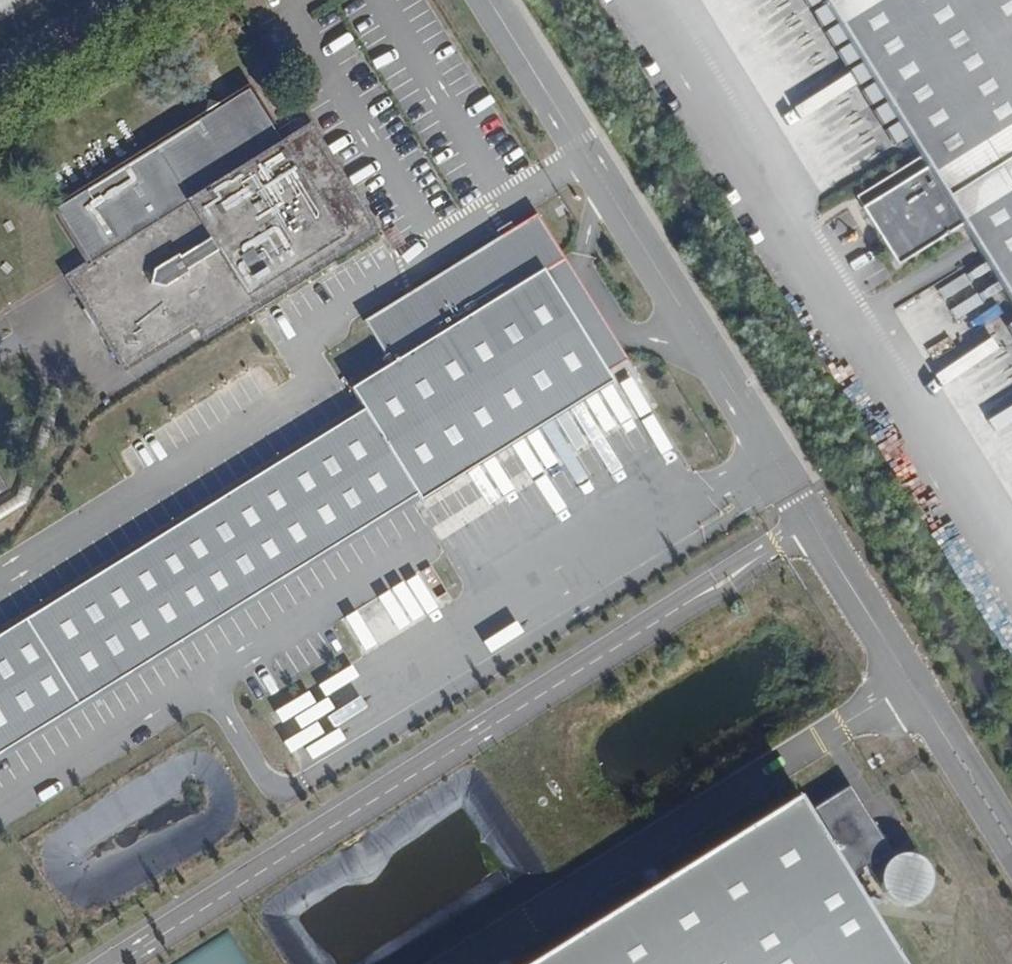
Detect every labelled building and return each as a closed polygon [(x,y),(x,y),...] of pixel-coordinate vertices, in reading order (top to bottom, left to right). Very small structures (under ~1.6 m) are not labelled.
[(920,159),(925,168),(861,207),(897,264),(961,225),(1011,307),(1011,0),(821,0),(920,159)] [(280,145),(245,89),(51,209),(86,265),(22,304),(78,397),(150,353),(158,366),(227,322),(218,310),(337,237),(280,145)] [(345,264),(388,238),(374,213),(367,217),(312,127),(280,145),(337,237),(218,310),(227,322),(338,255),(345,264)] [(925,168),(920,159),(856,198),(861,207),(925,168)] [(535,219),(363,326),(392,372),(350,398),(361,414),(0,638),(0,761),(630,370),(535,219)] [(427,614),(441,607),(424,573),(410,580),(427,614)] [(799,805),(543,963),(894,963),(848,889),(894,861),(851,792),(807,819),(799,805)] [(885,876),(921,902),(944,870),(908,844),(885,876)]
